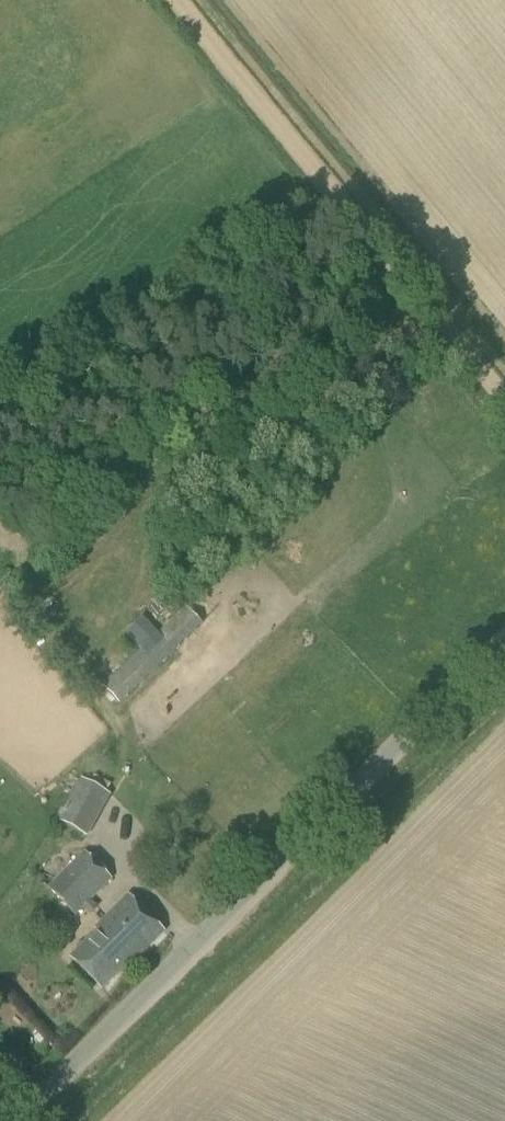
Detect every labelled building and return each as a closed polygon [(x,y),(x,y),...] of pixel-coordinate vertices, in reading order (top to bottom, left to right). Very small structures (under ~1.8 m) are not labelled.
[(404,364),(413,356),(405,346),(396,354),(404,364)] [(119,704),(203,625),(186,607),(102,685),(119,704)] [(107,791),(111,784),(99,778),(95,785),(81,778),(58,821),(88,838),(112,795),(107,791)] [(76,916),(112,880),(84,852),(48,888),(76,916)] [(130,965),(164,932),(127,895),(94,928),(97,931),(70,958),(102,990),(129,963),(130,965)] [(19,1053),(8,1063),(20,1074),(30,1064),(19,1053)]
